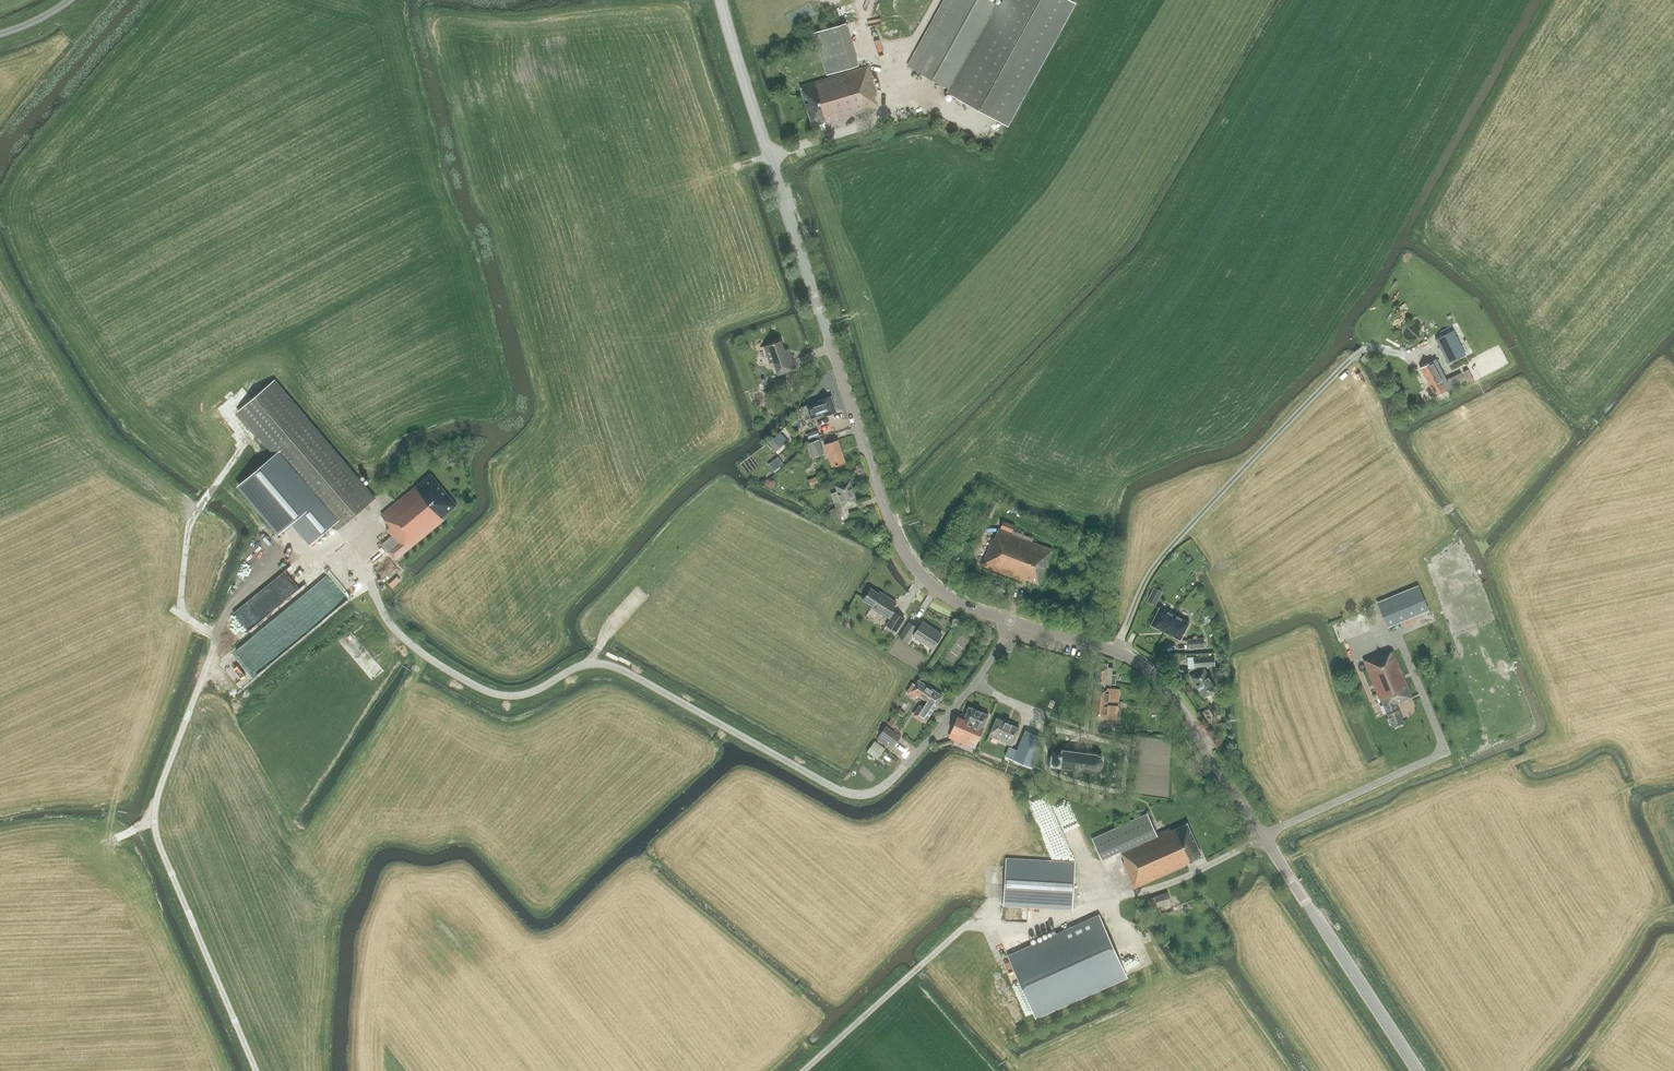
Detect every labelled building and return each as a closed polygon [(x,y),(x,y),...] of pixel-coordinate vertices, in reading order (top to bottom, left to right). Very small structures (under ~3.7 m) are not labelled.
[(948,92),(1006,124),(1074,2),(1070,0),(1006,0),(1002,7),(989,0),(944,0),(908,66),(950,89),(948,92)] [(814,32),(827,75),(858,65),(846,23),(814,32)] [(868,66),(854,71),(799,87),(812,124),(837,117),(838,119),(877,107),(874,96),(877,95),(868,66)] [(1466,354),(1454,330),(1436,338),(1448,363),(1466,354)] [(778,375),(795,369),(789,353),(786,354),(781,340),(763,346),(770,363),(773,362),(778,375)] [(1446,379),(1436,359),(1420,367),(1435,395),(1450,387),(1464,380),(1460,372),(1446,379)] [(781,378),(774,381),(776,387),(784,384),(781,378)] [(338,530),(375,498),(275,380),(239,411),(276,454),(240,485),(281,533),(294,522),(312,543),(334,525),(338,530)] [(812,403),(806,405),(810,418),(823,414),(824,416),(825,416),(837,412),(832,396),(812,403)] [(819,436),(817,429),(807,433),(809,439),(819,436)] [(781,432),(768,443),(776,451),(788,441),(781,432)] [(819,440),(809,444),(814,457),(819,455),(818,453),(823,451),(819,440)] [(833,466),(846,462),(838,440),(826,444),(833,466)] [(393,535),(383,544),(396,560),(446,518),(444,516),(457,505),(431,474),(381,516),(390,526),(387,529),(393,535)] [(816,475),(808,479),(811,488),(820,485),(816,475)] [(857,502),(849,480),(835,485),(837,491),(831,493),(836,508),(830,510),(833,518),(846,514),(843,506),(857,502)] [(998,504),(993,501),(985,515),(991,518),(998,504)] [(1003,521),(1001,528),(1012,533),(1015,526),(1003,521)] [(1039,584),(1051,549),(998,528),(994,538),(992,538),(981,565),(1022,581),(1023,578),(1039,584)] [(397,571),(389,578),(392,582),(401,574),(397,571)] [(1418,586),(1419,589),(1379,605),(1378,602),(1378,603),(1387,626),(1428,609),(1419,586),(1418,586)] [(1162,591),(1153,587),(1147,600),(1155,604),(1162,591)] [(882,596),(870,589),(863,600),(873,606),(871,608),(887,617),(891,619),(887,625),(896,631),(904,618),(895,612),(895,613),(891,610),(896,603),(883,595),(882,596)] [(1166,632),(1175,615),(1160,607),(1151,625),(1166,632)] [(1189,622),(1175,615),(1166,632),(1180,640),(1189,622)] [(933,648),(941,634),(922,622),(917,630),(915,629),(916,627),(909,622),(900,637),(907,642),(913,632),(915,634),(913,635),(933,648)] [(256,671),(268,662),(248,635),(236,644),(256,671)] [(1204,646),(1204,637),(1188,639),(1189,648),(1204,646)] [(1397,703),(1413,697),(1394,651),(1383,655),(1382,653),(1365,660),(1381,702),(1383,701),(1393,727),(1404,723),(1397,703)] [(1199,658),(1199,666),(1215,665),(1214,657),(1199,658)] [(1115,685),(1116,675),(1112,674),(1112,668),(1108,667),(1108,664),(1098,663),(1097,666),(1095,682),(1115,685)] [(1191,677),(1204,697),(1217,689),(1204,669),(1191,677)] [(942,695),(918,679),(915,684),(912,683),(907,692),(915,697),(917,694),(926,700),(922,706),(919,704),(913,715),(924,722),(942,695)] [(1095,686),(1093,703),(1108,704),(1108,698),(1114,698),(1115,688),(1095,686)] [(1118,706),(1108,704),(1093,703),(1090,732),(1096,732),(1097,718),(1117,720),(1118,706)] [(977,742),(988,715),(969,707),(965,716),(959,713),(958,716),(951,731),(977,742)] [(899,719),(893,715),(887,722),(894,727),(899,719)] [(1012,745),(1019,728),(997,718),(989,736),(1012,745)] [(900,736),(886,725),(879,734),(894,745),(900,736)] [(1044,738),(1025,731),(1017,750),(1012,748),(1011,749),(1008,747),(1005,756),(1031,767),(1044,738)] [(884,748),(874,741),(867,751),(877,758),(884,748)] [(1103,763),(1103,762),(1103,760),(1102,758),(1101,757),(1100,755),(1098,754),(1096,753),(1060,749),(1059,753),(1053,752),(1050,752),(1049,762),(1053,763),(1058,763),(1058,767),(1093,770),(1095,771),(1097,770),(1098,770),(1100,769),(1101,768),(1102,766),(1103,765),(1103,763)] [(1186,862),(1202,855),(1187,823),(1171,830),(1170,828),(1156,834),(1147,814),(1092,839),(1101,859),(1120,851),(1125,861),(1122,862),(1134,888),(1187,865),(1186,862)] [(1073,908),(1075,864),(1007,860),(1004,904),(1073,908)] [(1172,909),(1167,892),(1147,897),(1150,907),(1158,905),(1160,913),(1172,909)] [(1127,976),(1099,915),(1009,957),(1037,1017),(1127,976)]
